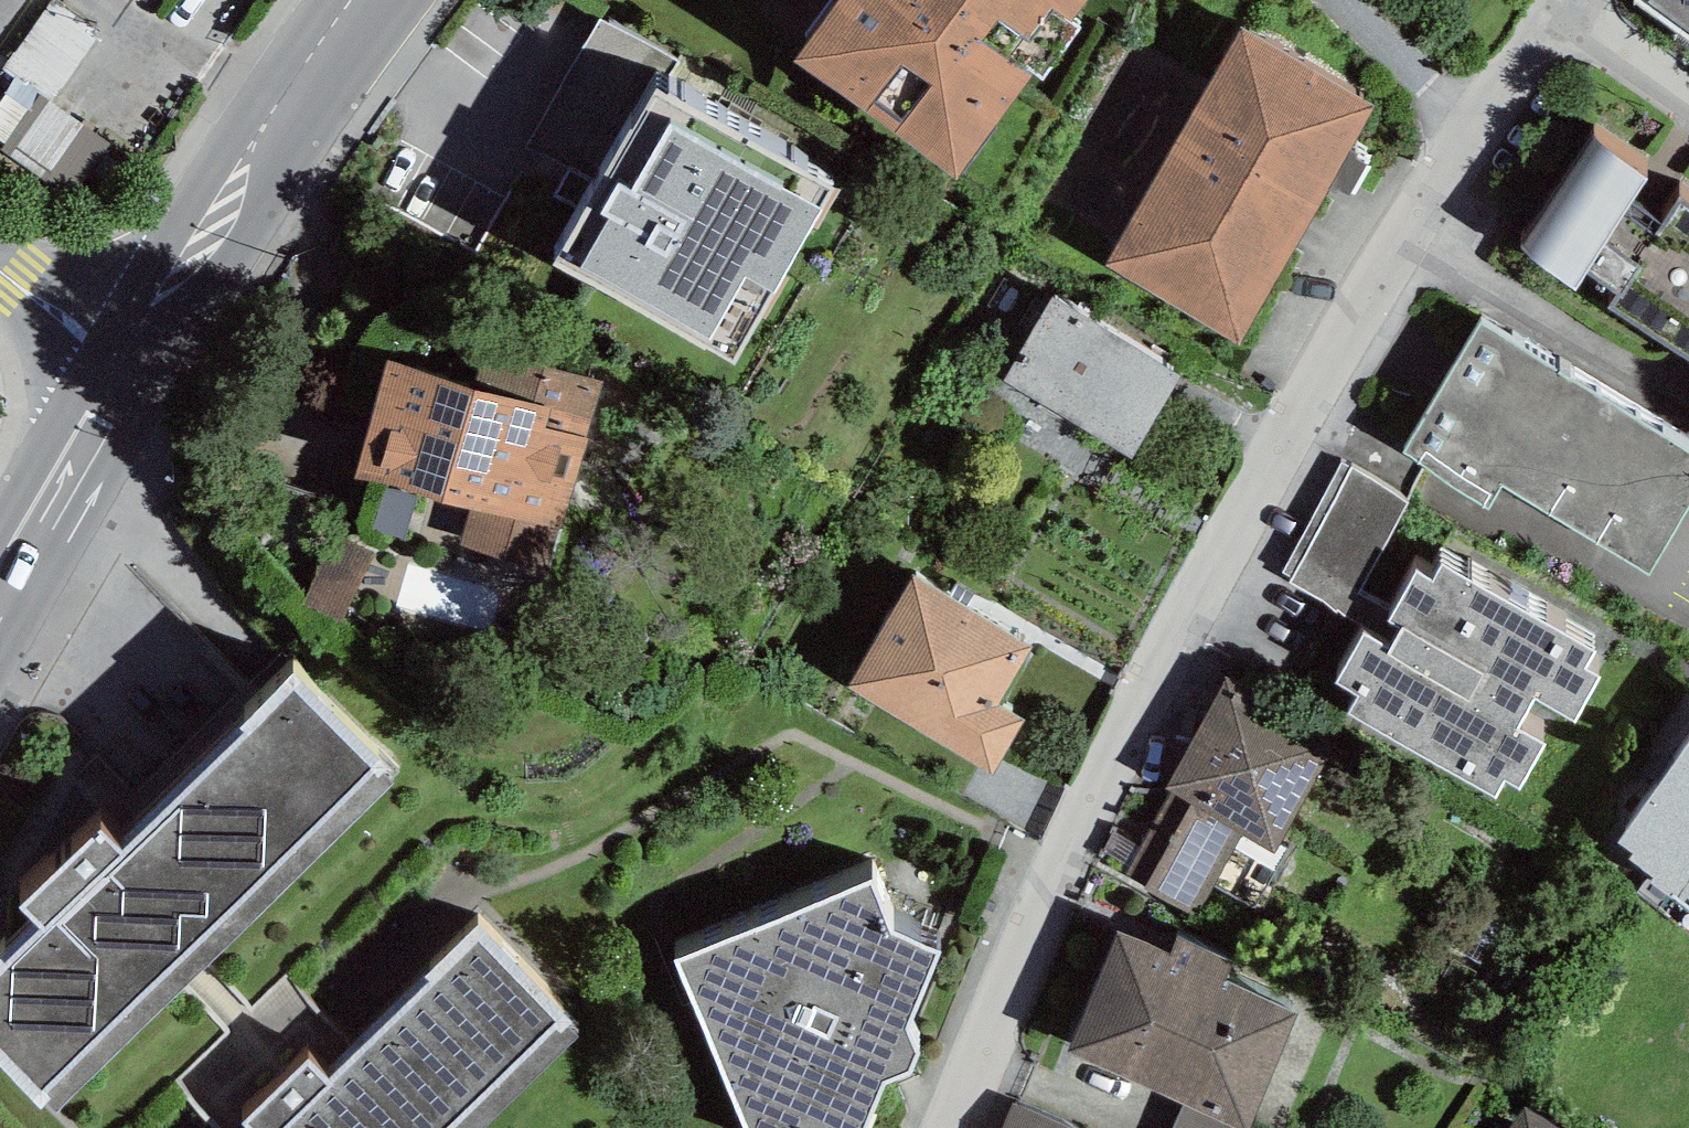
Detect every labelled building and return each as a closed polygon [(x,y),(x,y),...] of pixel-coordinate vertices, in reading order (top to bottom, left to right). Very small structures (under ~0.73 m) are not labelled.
[(794,60),(954,178),(1087,0),(839,0),(794,60)] [(1632,2),(1688,42),(1688,0),(1634,0),(1632,2)] [(48,5),(3,70),(15,78),(52,103),(97,39),(48,5)] [(1375,103),(1239,27),(1103,269),(1240,345),(1375,103)] [(0,101),(0,140),(7,145),(2,152),(78,202),(116,145),(52,103),(15,78),(0,101)] [(832,185),(654,87),(554,265),(733,363),(832,185)] [(1631,204),(1650,175),(1592,138),(1518,253),(1576,290),(1586,275),(1616,294),(1606,310),(1688,363),(1688,201),(1680,195),(1661,223),(1631,204)] [(1001,382),(1132,460),(1182,376),(1051,299),(1001,382)] [(1478,324),(1401,452),(1490,506),(1502,485),(1649,573),(1688,507),(1688,451),(1478,324)] [(476,383),(387,360),(356,480),(367,482),(417,495),(469,509),(457,554),(552,579),(603,382),(485,351),(476,383)] [(1350,469),(1342,464),(1282,572),(1291,577),(1288,583),(1346,616),(1411,500),(1351,467),(1350,469)] [(417,495),(367,482),(355,526),(406,539),(417,495)] [(372,553),(330,537),(304,604),(345,620),(372,553)] [(1598,651),(1444,564),(1435,581),(1419,572),(1389,623),(1399,629),(1389,647),(1365,633),(1335,685),(1359,699),(1350,715),(1496,798),(1506,782),(1520,790),(1546,744),(1518,729),(1535,698),(1576,722),(1601,679),(1587,671),(1598,651)] [(915,575),(846,688),(992,777),(1027,721),(997,703),(1032,646),(915,575)] [(42,1109),(49,1103),(58,1112),(393,785),(387,779),(392,774),(294,674),(240,727),(244,731),(122,850),(100,828),(20,906),(37,924),(0,960),(0,1067),(42,1109)] [(1338,735),(1228,676),(1165,792),(1172,795),(1122,877),(1197,917),(1213,887),(1261,910),(1297,847),(1282,840),(1338,735)] [(1618,842),(1633,853),(1629,859),(1654,877),(1649,883),(1688,912),(1688,743),(1618,842)] [(888,1083),(911,1076),(922,1049),(912,1024),(942,951),(896,933),(875,880),(674,962),(743,1127),(870,1127),(888,1083)] [(425,977),(431,983),(328,1082),(309,1062),(243,1124),(247,1127),(485,1127),(579,1038),(568,1027),(572,1023),(478,926),(425,977)] [(1118,931),(1065,1051),(1185,1103),(1242,1127),(1252,1127),(1303,1012),(1227,979),(1235,960),(1176,935),(1168,953),(1118,931)] [(226,1109),(260,1084),(240,1057),(328,990),(303,957),(181,1050),(226,1109)] [(1185,1103),(1174,1127),(1242,1127),(1185,1103)] [(1003,1127),(1078,1127),(1012,1104),(1003,1127)] [(1526,1106),(1510,1127),(1556,1127),(1526,1106)]
